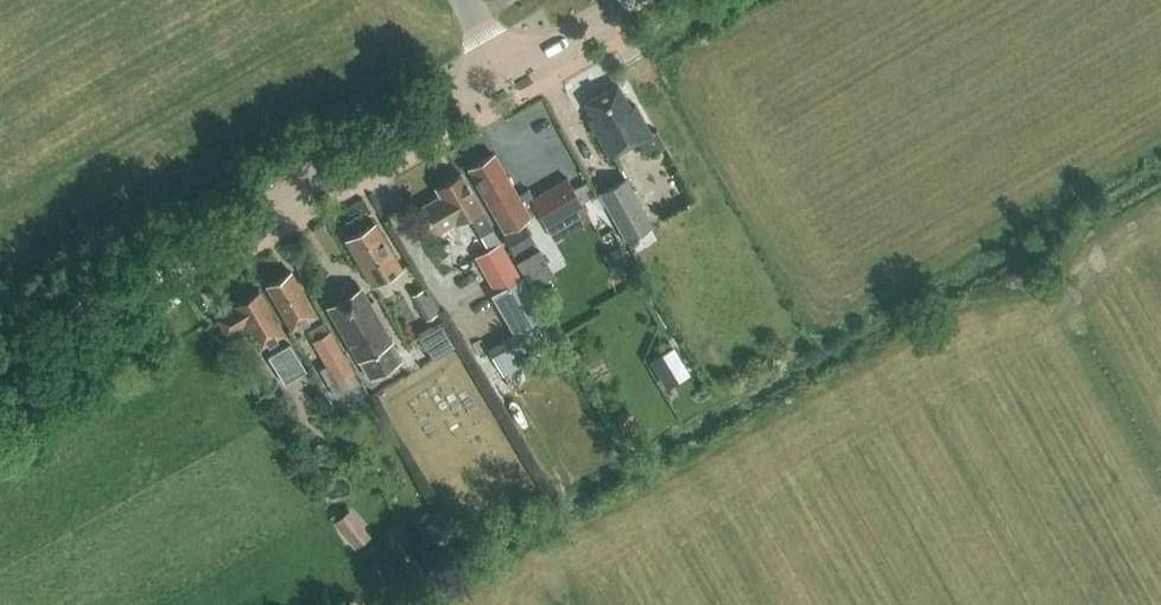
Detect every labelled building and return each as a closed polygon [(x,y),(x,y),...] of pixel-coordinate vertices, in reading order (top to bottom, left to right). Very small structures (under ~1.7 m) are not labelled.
[(609,157),(638,141),(647,156),(665,146),(656,130),(651,133),(635,104),(630,107),(617,84),(584,102),(597,125),(593,128),(609,157)] [(526,214),(538,207),(533,197),(528,189),(516,196),(511,188),(510,186),(511,182),(508,178),(505,176),(492,153),(469,166),(489,200),(488,200),(501,222),(503,227),(526,214)] [(471,218),(482,238),(494,231),(492,228),(493,227),(480,206),(480,207),(461,173),(436,187),(440,193),(423,204),(438,231),(469,213),(471,218)] [(548,223),(582,204),(567,177),(533,197),(538,207),(548,223)] [(626,239),(627,239),(633,249),(658,235),(626,178),(600,193),(626,239)] [(373,283),(401,267),(374,222),(346,238),(373,283)] [(512,250),(532,239),(524,224),(504,235),(512,250)] [(494,231),(482,238),(487,246),(489,249),(500,242),(494,231)] [(489,249),(476,256),(497,291),(521,277),(510,259),(500,242),(489,249)] [(531,288),(554,274),(535,242),(511,255),(531,288)] [(292,328),(317,314),(291,270),(267,284),(292,328)] [(521,277),(497,291),(500,296),(498,297),(519,335),(545,320),(521,278),(521,277)] [(427,318),(439,310),(425,286),(413,293),(427,318)] [(370,377),(401,359),(360,287),(329,306),(370,377)] [(259,288),(234,303),(236,306),(217,317),(225,332),(245,321),(260,347),(266,343),(271,351),(267,353),(285,382),(286,382),(285,380),(304,369),(305,371),(307,370),(289,340),(284,333),(285,333),(259,288)] [(560,345),(545,320),(519,335),(491,351),(505,376),(560,345)] [(316,337),(329,330),(324,322),(308,331),(313,339),(316,337)] [(421,336),(434,357),(454,345),(441,324),(421,336)] [(342,351),(330,329),(329,330),(316,337),(328,358),(342,351)] [(664,379),(688,365),(673,341),(650,356),(664,379)] [(621,411),(617,419),(629,423),(632,415),(621,411)] [(354,546),(369,533),(348,508),(333,521),(354,546)] [(445,522),(443,524),(439,517),(421,530),(420,531),(431,551),(438,547),(436,544),(453,534),(445,522)] [(412,567),(418,557),(410,552),(404,562),(412,567)]
